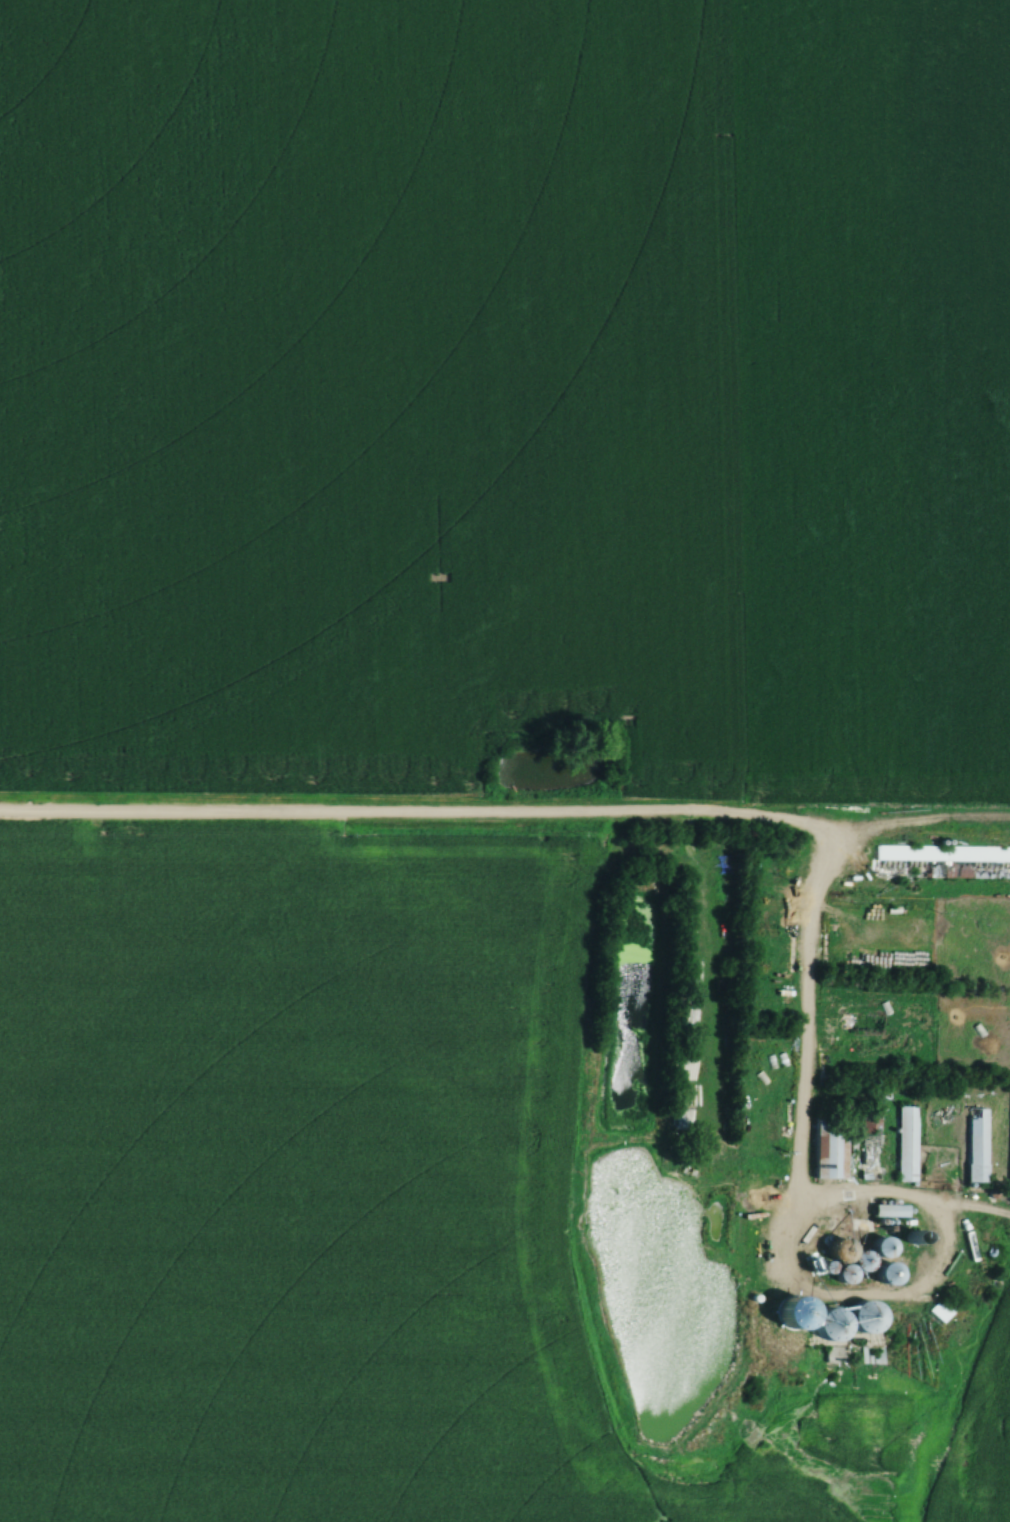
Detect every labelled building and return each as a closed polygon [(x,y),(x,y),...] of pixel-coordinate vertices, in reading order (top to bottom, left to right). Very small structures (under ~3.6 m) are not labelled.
[(873,847),(873,859),(903,859),(903,847),(873,847)] [(966,848),(966,863),(1009,863),(1009,848),(966,848)] [(969,878),(969,866),(938,866),(938,878),(969,878)] [(691,1059),(678,1059),(678,1081),(691,1081),(691,1059)] [(690,1085),(673,1085),(673,1106),(690,1106),(690,1085)] [(880,1107),(861,1107),(861,1181),(879,1182),(880,1107)] [(915,1182),(916,1107),(898,1107),(897,1182),(915,1182)] [(692,1130),(692,1109),(673,1109),(673,1130),(692,1130)] [(986,1109),(968,1109),(968,1184),(986,1184),(986,1109)] [(845,1180),(845,1121),(815,1121),(815,1180),(845,1180)] [(908,1206),(873,1206),(873,1218),(908,1218),(908,1206)] [(877,1262),(882,1262),(886,1260),(889,1256),(890,1251),(888,1246),(885,1242),(881,1241),(876,1241),(871,1244),(869,1248),(868,1252),(869,1257),(873,1261),(877,1262)] [(838,1267),(843,1266),(847,1263),(849,1259),(850,1254),(849,1250),(846,1246),(842,1244),(837,1243),(832,1244),(829,1247),(826,1251),(826,1256),(827,1260),(830,1264),(834,1267),(838,1267)] [(860,1274),(864,1273),(867,1270),(869,1266),(869,1262),(868,1258),(864,1256),(860,1255),(856,1256),(853,1258),(851,1262),(851,1266),(853,1270),(856,1273),(860,1274)] [(822,1278),(825,1278),(828,1276),(830,1273),(830,1269),(828,1266),(825,1265),(821,1265),(818,1266),(817,1270),(817,1273),(819,1276),(822,1278)] [(878,1287),(883,1289),(888,1288),(892,1285),(894,1280),(894,1275),(892,1271),(888,1268),(883,1266),(878,1267),(874,1270),(872,1275),(872,1280),(874,1284),(878,1287)] [(831,1281),(834,1285),(837,1288),(842,1288),(846,1287),(849,1284),(851,1280),(851,1276),(849,1272),(845,1269),(841,1268),(837,1269),(833,1272),(831,1276),(831,1281)] [(940,1325),(957,1309),(944,1296),(928,1312),(940,1325)] [(846,1325),(848,1330),(852,1334),(856,1337),(862,1338),(867,1336),(872,1334),(875,1329),(877,1324),(877,1318),(875,1313),(871,1309),(866,1307),(861,1306),(856,1307),(851,1310),(847,1314),(846,1319),(846,1325)] [(813,1335),(816,1340),(820,1344),(825,1346),(831,1346),(836,1344),(841,1340),(844,1335),(845,1330),(844,1324),(841,1319),(836,1316),(831,1314),(825,1314),(820,1316),(816,1319),(813,1324),(812,1330),(813,1335)] [(841,1365),(845,1351),(827,1346),(824,1360),(841,1365)]
